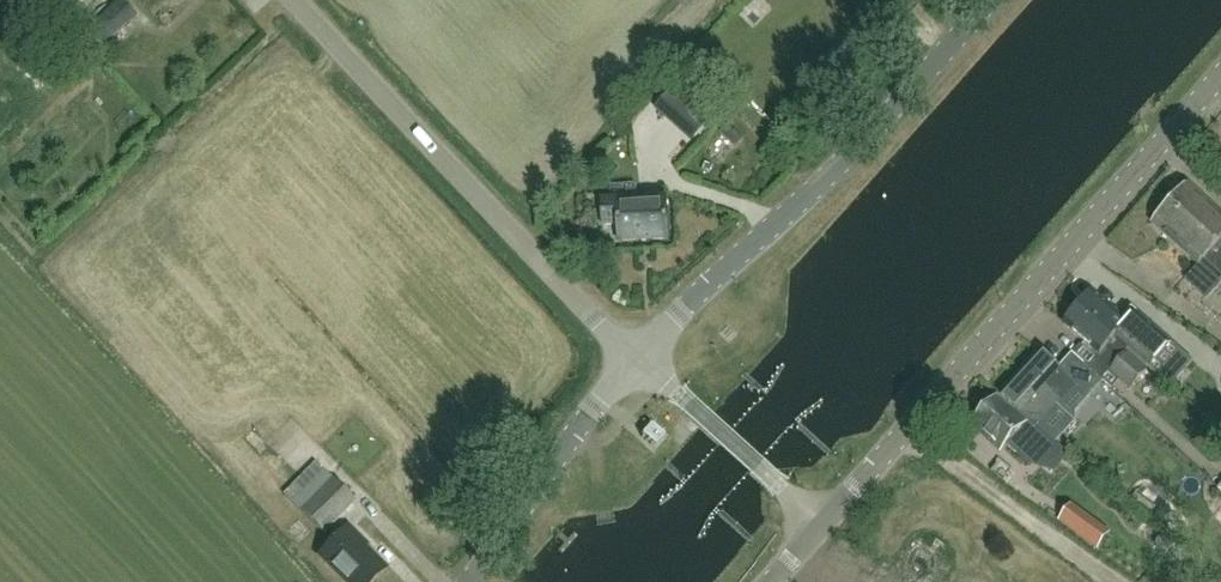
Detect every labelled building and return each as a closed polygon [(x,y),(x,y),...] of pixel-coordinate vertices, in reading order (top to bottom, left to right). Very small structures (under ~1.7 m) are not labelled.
[(62,18),(83,0),(46,0),(62,18)] [(136,18),(121,3),(92,31),(107,46),(136,18)] [(678,128),(693,114),(676,95),(661,109),(678,128)] [(1171,205),(1190,223),(1191,222),(1218,245),(1220,242),(1220,213),(1190,184),(1171,205)] [(604,228),(619,227),(620,243),(669,241),(668,202),(603,205),(604,228)] [(1199,266),(1210,254),(1217,260),(1213,265),(1220,270),(1220,248),(1218,245),(1191,222),(1190,223),(1171,205),(1154,223),(1199,266)] [(1124,321),(1093,293),(1079,309),(1147,370),(1149,372),(1170,349),(1131,314),(1124,321)] [(1079,309),(1064,325),(1096,353),(1093,357),(1130,390),(1147,370),(1079,309)] [(1050,334),(1043,342),(1061,357),(1068,348),(1050,334)] [(1040,431),(1042,430),(1045,426),(1043,424),(1069,394),(1082,406),(1104,381),(1074,354),(1060,369),(1041,352),(1002,397),(1014,408),(1040,431)] [(1053,440),(1042,430),(1040,431),(1014,408),(1012,411),(998,398),(983,415),(980,412),(972,421),(975,424),(972,428),(1001,453),(1008,445),(1031,466),(1053,440)] [(642,437),(656,449),(665,438),(651,426),(642,437)] [(325,537),(357,503),(316,464),(283,496),(325,537)] [(1098,550),(1109,535),(1072,507),(1060,523),(1098,550)] [(385,572),(363,550),(366,547),(349,529),(334,544),(345,556),(332,568),(346,581),(375,581),(385,572)]
